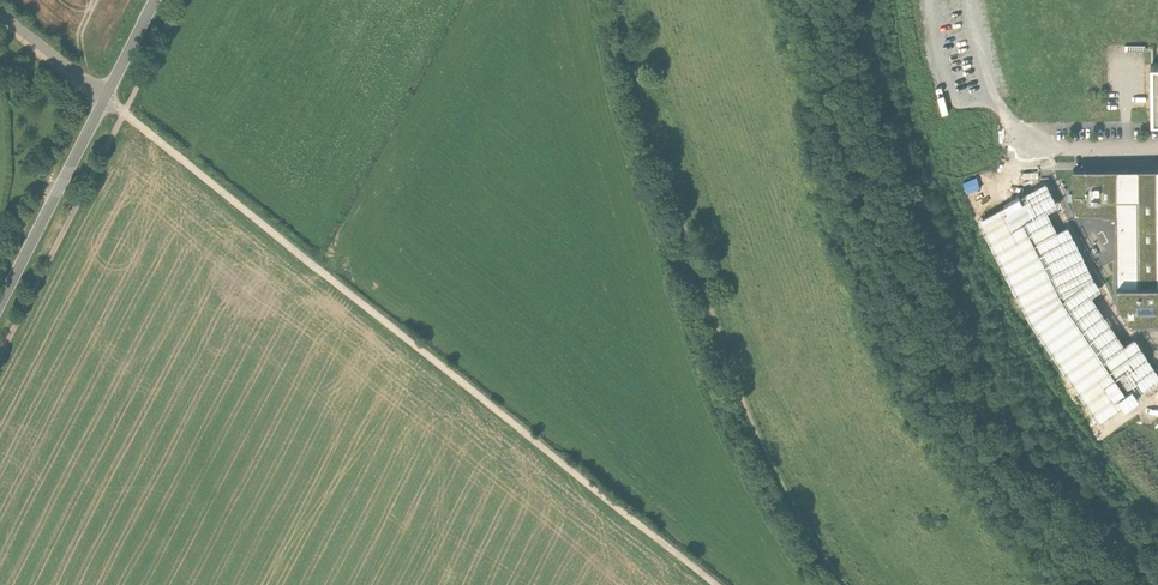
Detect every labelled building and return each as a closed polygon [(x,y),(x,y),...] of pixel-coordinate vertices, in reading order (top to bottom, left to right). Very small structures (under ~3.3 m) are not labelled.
[(1150,64),(1151,122),(1157,122),(1157,64),(1150,64)] [(938,91),(942,110),(948,108),(945,90),(938,91)] [(1117,286),(1157,285),(1157,170),(1145,170),(1095,170),(1072,170),(1073,215),(1116,215),(1117,286)] [(1093,278),(1068,226),(1057,232),(1047,211),(1058,206),(1046,183),(1004,203),(995,208),(977,217),(1029,320),(1099,421),(1123,404),(1125,408),(1139,398),(1137,395),(1147,388),(1157,381),(1157,373),(1139,344),(1135,338),(1125,345),(1091,296),(1101,289),(1093,278)] [(1090,258),(1108,251),(1099,228),(1081,236),(1090,258)] [(1117,286),(1117,302),(1130,322),(1157,322),(1157,285),(1117,286)]
